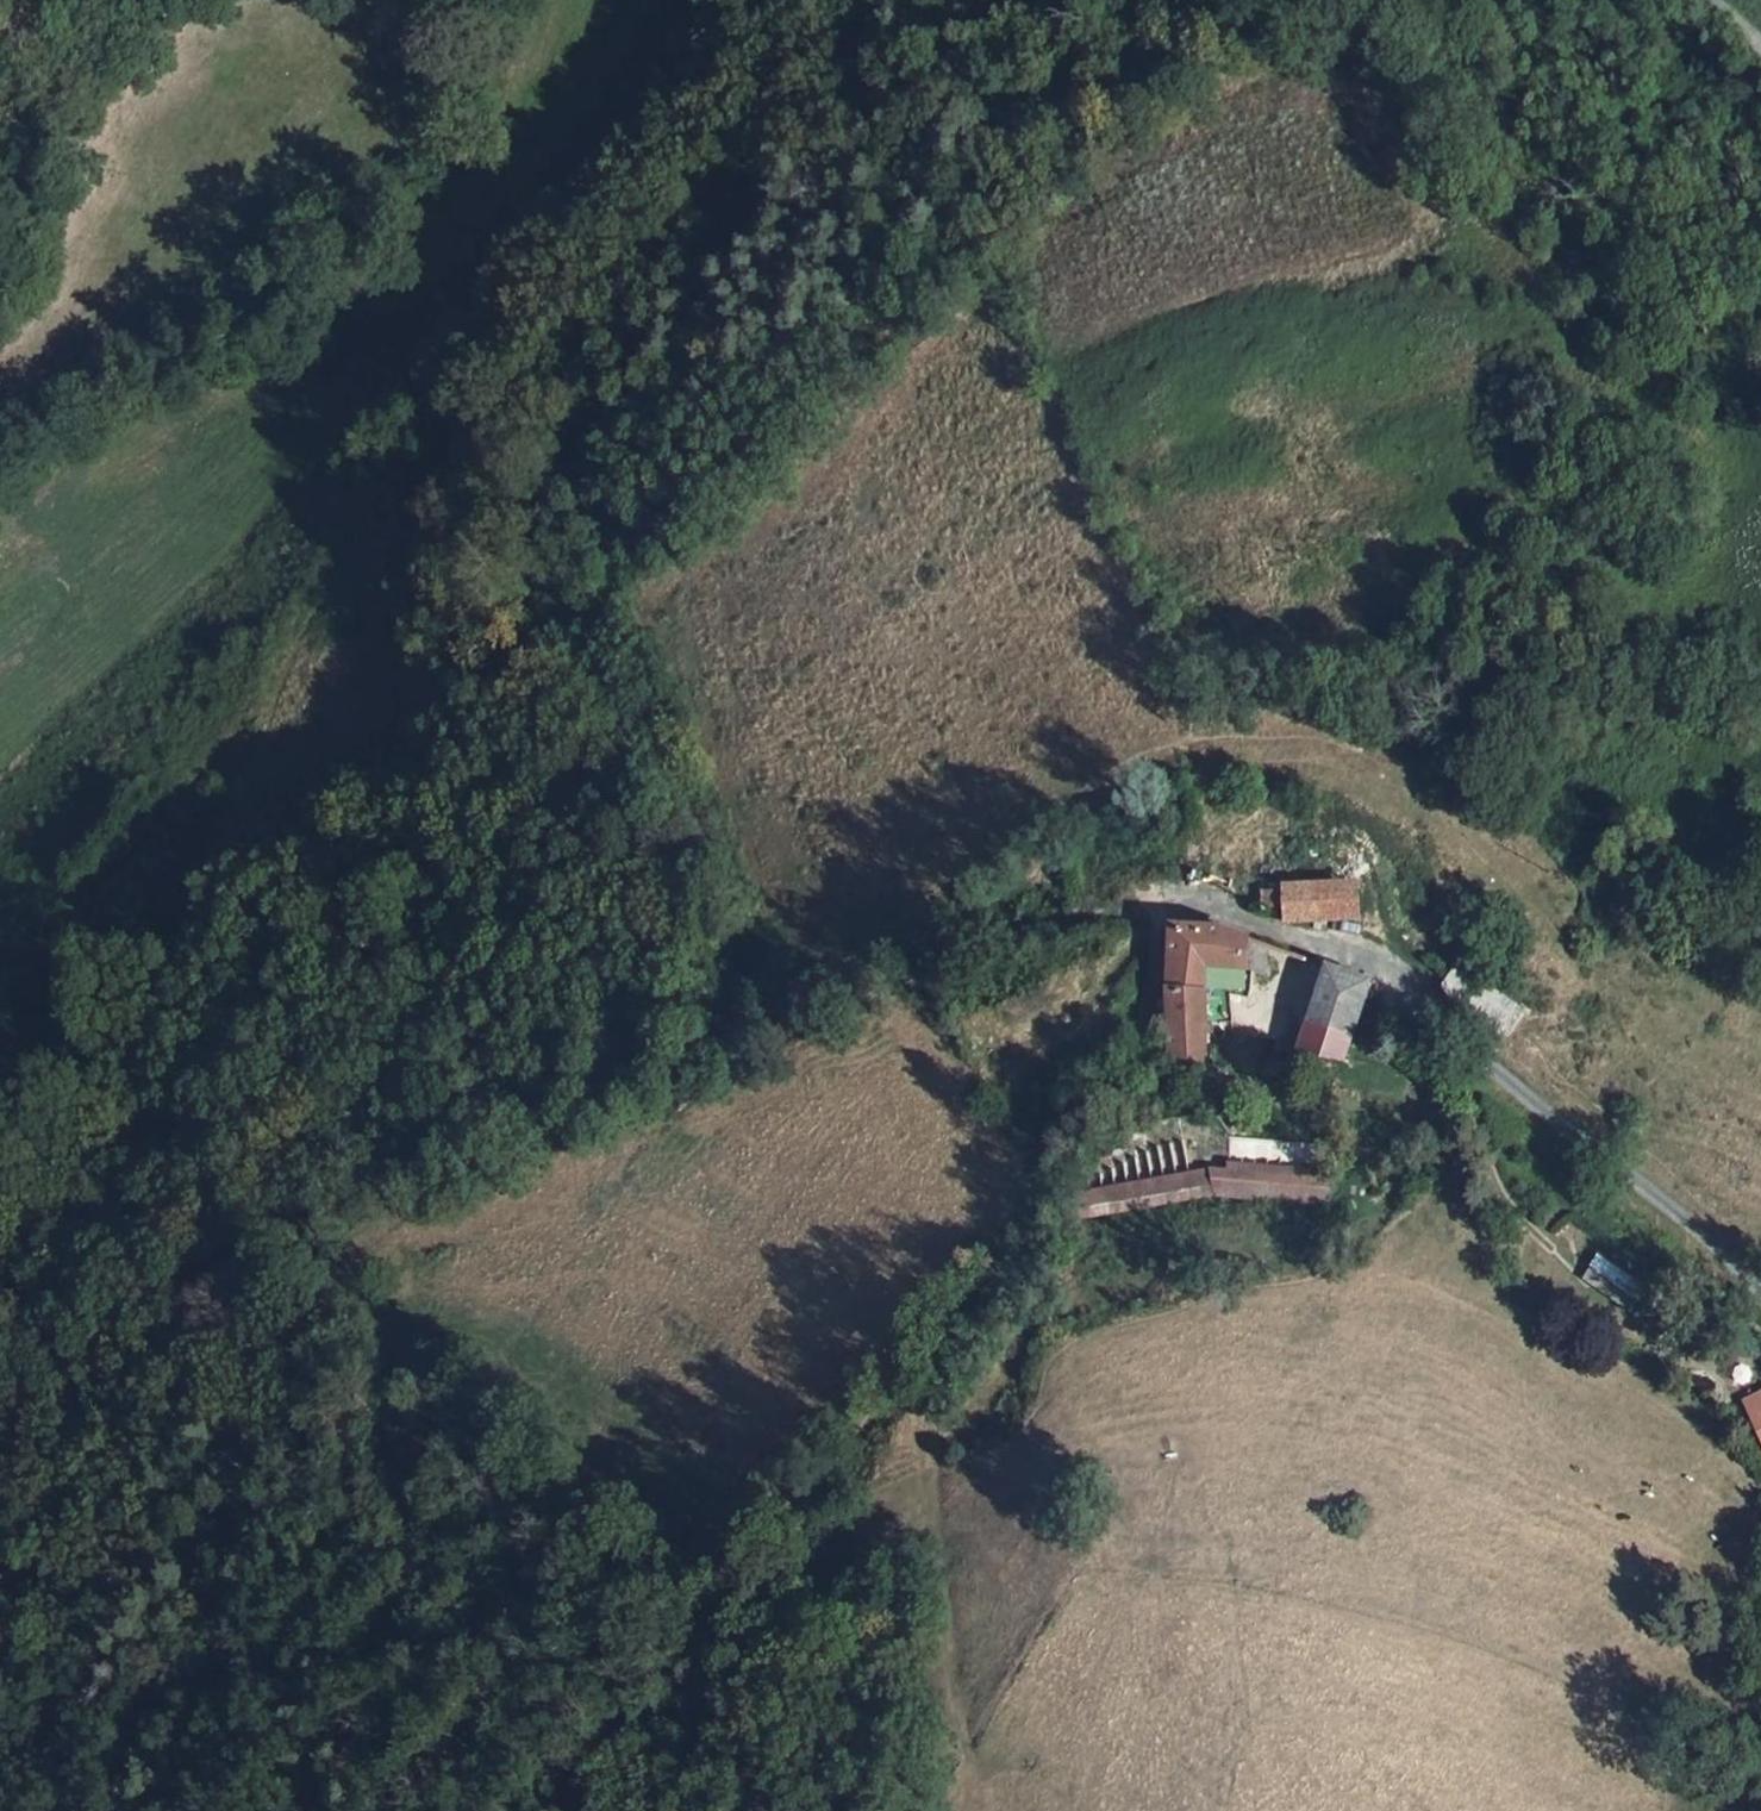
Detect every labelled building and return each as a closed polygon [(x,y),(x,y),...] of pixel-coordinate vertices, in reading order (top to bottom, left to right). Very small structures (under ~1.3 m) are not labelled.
[(1289,889),(1270,890),(1271,905),(1290,904),(1290,920),(1362,916),(1360,882),(1289,886),(1289,889)] [(1169,1040),(1199,1044),(1203,993),(1222,991),(1233,957),(1261,967),(1270,941),(1223,922),(1174,923),(1169,1040)] [(1325,963),(1304,1021),(1350,1039),(1357,1023),(1370,981),(1325,963)] [(1438,988),(1450,1011),(1470,984),(1452,971),(1438,988)] [(1350,1039),(1304,1021),(1291,1055),(1342,1061),(1350,1039)] [(1331,1169),(1335,1150),(1235,1142),(1233,1159),(1331,1169)] [(1193,1169),(1189,1149),(1077,1176),(1081,1194),(1193,1169)] [(1653,1288),(1606,1254),(1594,1270),(1641,1304),(1653,1288)] [(1641,1304),(1594,1270),(1586,1281),(1633,1315),(1641,1304)] [(1748,1410),(1760,1436),(1760,1404),(1748,1410)]
